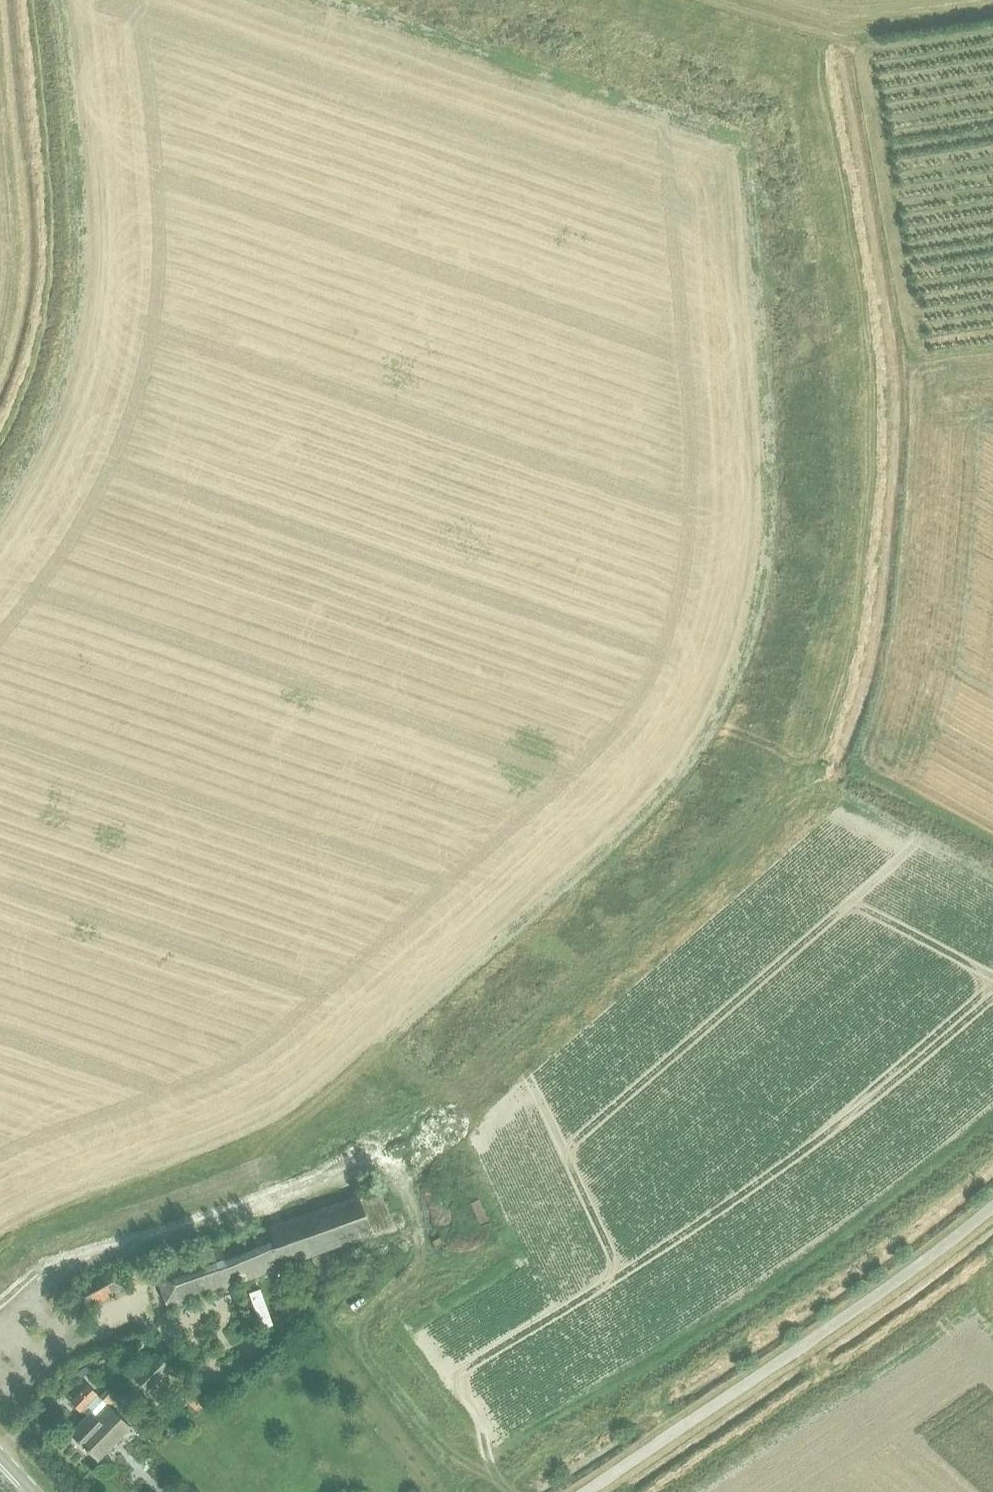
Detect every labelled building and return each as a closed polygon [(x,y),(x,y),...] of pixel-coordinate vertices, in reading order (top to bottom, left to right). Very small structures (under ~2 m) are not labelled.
[(168,1309),(393,1226),(378,1187),(153,1268),(168,1309)] [(81,1311),(126,1288),(115,1267),(71,1290),(81,1311)] [(261,1292),(250,1295),(262,1332),(273,1328),(261,1292)] [(160,1404),(183,1380),(156,1352),(132,1376),(160,1404)] [(97,1460),(131,1426),(109,1406),(118,1397),(109,1388),(100,1397),(87,1385),(71,1401),(87,1416),(69,1434),(97,1460)]
